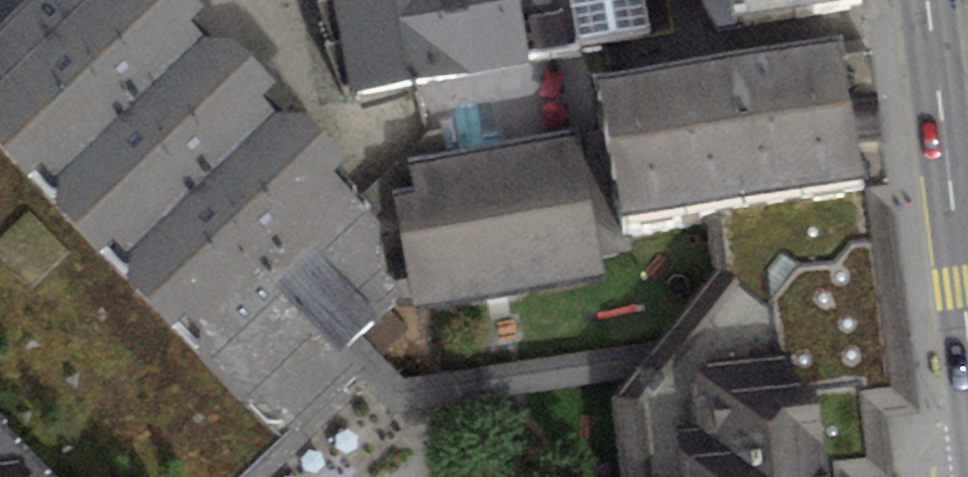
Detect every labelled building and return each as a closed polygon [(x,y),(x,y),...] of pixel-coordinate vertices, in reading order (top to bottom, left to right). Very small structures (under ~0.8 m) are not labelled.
[(57,476),(241,476),(351,366),(341,355),(362,336),(408,290),(389,273),(390,231),(374,216),(356,196),(335,171),(345,156),(195,0),(0,0),(0,420),(57,476)] [(342,97),(665,42),(659,8),(704,0),(325,0),(342,97)] [(878,0),(716,0),(723,38),(880,11),(878,0)] [(708,210),(889,181),(868,48),(846,52),(844,34),(600,73),(608,126),(624,223),(708,210)] [(624,223),(608,126),(449,156),(411,163),(414,193),(393,196),(415,312),(604,277),(602,260),(629,253),(624,223)] [(356,196),(374,216),(393,196),(414,193),(411,163),(449,156),(442,131),(427,133),(356,196)] [(708,210),(721,271),(772,303),(789,377),(809,384),(859,380),(861,407),(885,406),(915,398),(889,181),(708,210)] [(721,271),(662,341),(631,378),(612,401),(620,476),(889,476),(885,406),(861,407),(859,380),(809,384),(789,377),(772,303),(721,271)] [(395,417),(631,378),(662,341),(401,385),(362,336),(341,355),(351,366),(395,417)] [(0,420),(0,476),(57,476),(0,420)]
